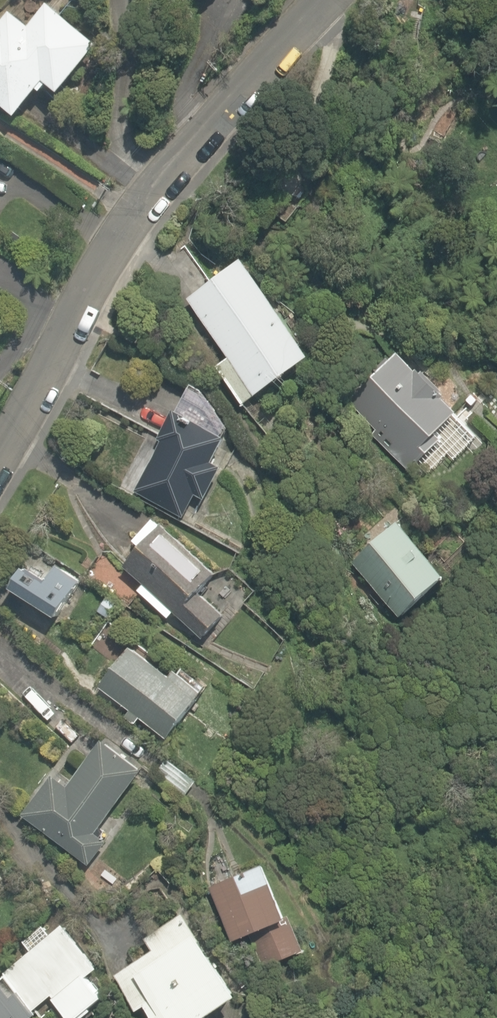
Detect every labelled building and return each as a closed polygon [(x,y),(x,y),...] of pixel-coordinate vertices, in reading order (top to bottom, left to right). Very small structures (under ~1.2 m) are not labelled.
[(48,4),(29,27),(10,12),(2,22),(0,20),(0,103),(18,117),(39,90),(43,92),(47,87),(44,84),(46,81),(62,94),(100,45),(48,4)] [(332,375),(260,268),(198,305),(233,364),(223,370),(251,409),(332,375)] [(378,430),(372,435),(409,476),(418,468),(436,488),(485,444),(405,355),(352,402),(378,430)] [(188,422),(142,494),(182,520),(193,503),(202,509),(225,472),(220,468),(232,450),(188,422)] [(407,525),(357,571),(420,640),(470,595),(407,525)] [(141,551),(125,567),(206,644),(221,628),(211,618),(222,606),(211,596),(227,579),(175,530),(169,537),(158,527),(138,549),(141,551)] [(33,548),(4,593),(68,634),(96,589),(33,548)] [(139,639),(98,687),(169,747),(210,699),(139,639)] [(57,774),(22,818),(105,882),(126,855),(102,836),(145,780),(105,749),(75,788),(57,774)] [(169,761),(157,778),(187,799),(199,782),(169,761)] [(270,864),(214,887),(238,949),(259,940),(269,966),(305,951),(270,864)] [(12,883),(0,870),(0,893),(12,883)] [(194,923),(154,950),(160,959),(124,984),(146,1017),(160,1017),(162,1017),(163,1017),(245,1017),(253,1013),(194,923)] [(0,988),(0,1017),(99,1017),(116,1002),(101,985),(110,977),(65,929),(0,988)]
